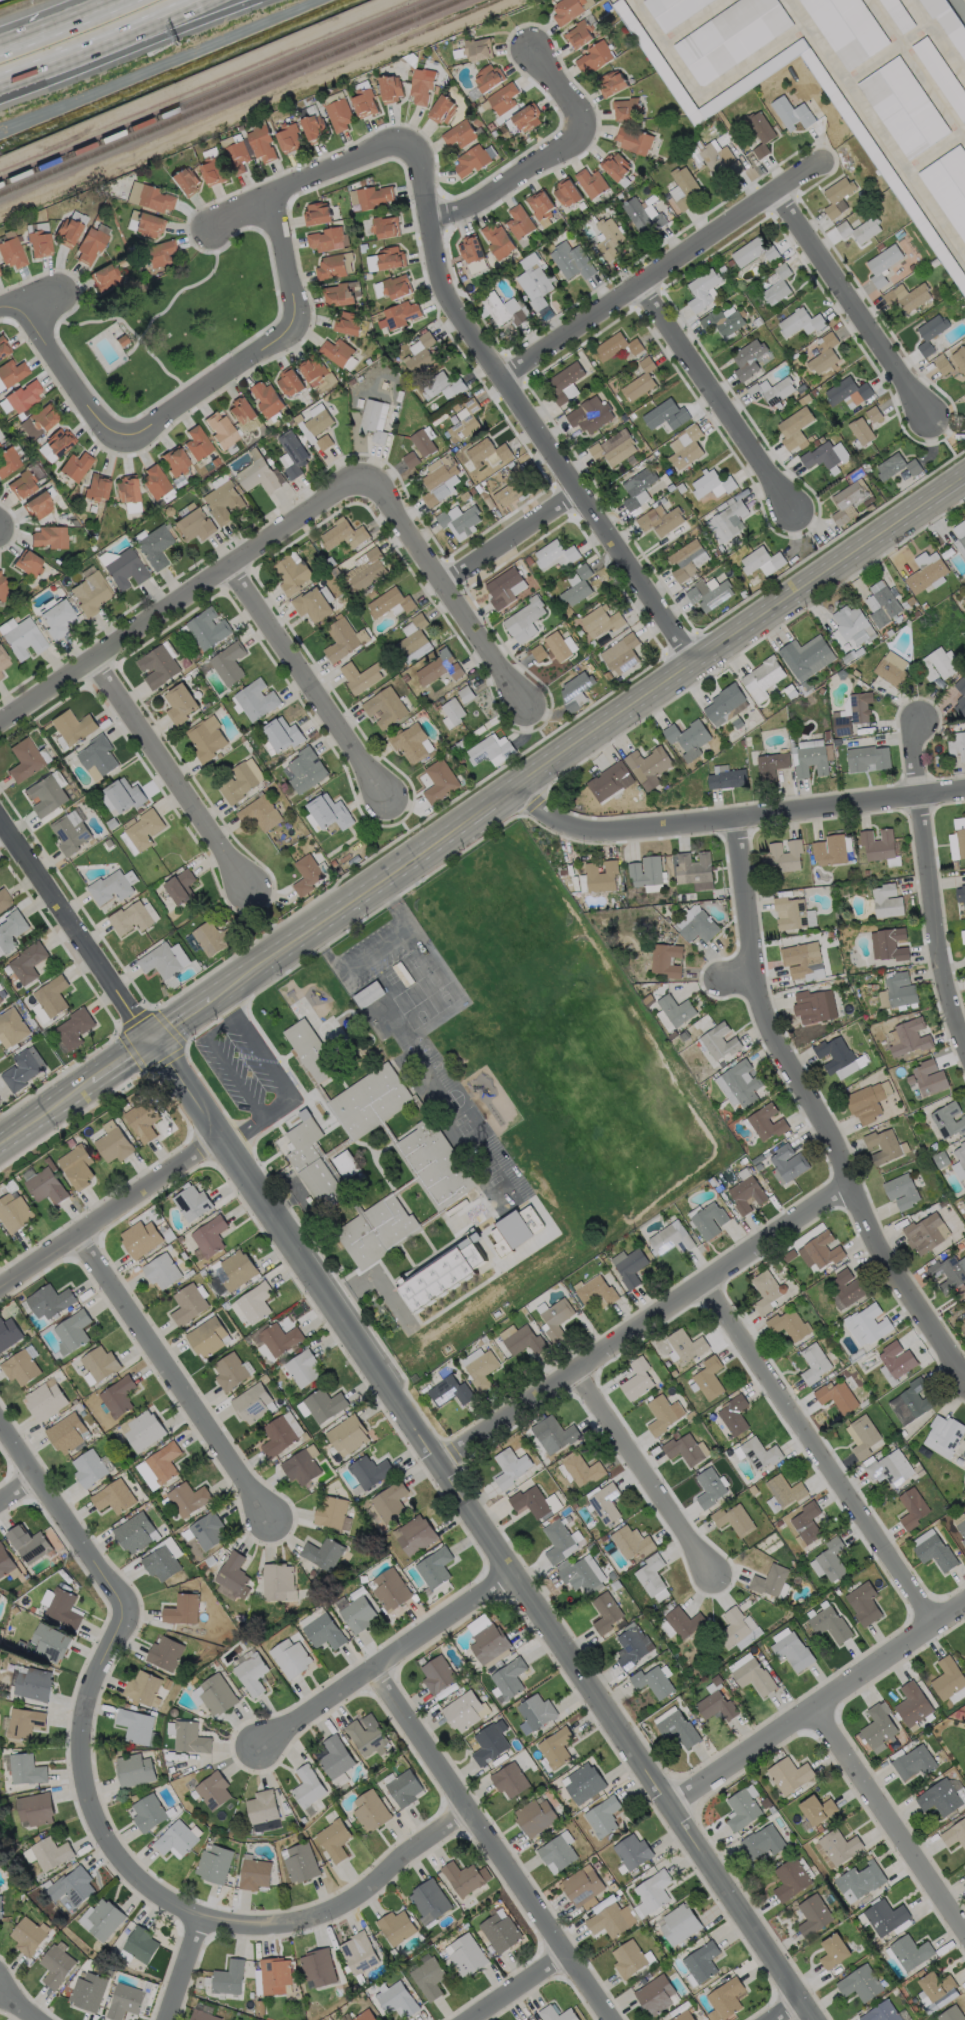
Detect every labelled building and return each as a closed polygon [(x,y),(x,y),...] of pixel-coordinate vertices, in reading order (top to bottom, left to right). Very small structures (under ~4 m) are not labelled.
[(555,2),(558,0),(593,0),(594,1),(560,25),(553,15),(557,12),(554,8),(557,6),(555,2)] [(960,268),(964,275),(964,296),(946,268),(800,53),(695,126),(612,4),(618,0),(624,0),(698,108),(803,36),(960,268)] [(664,32),(642,0),(711,0),(664,32)] [(672,43),(735,0),(778,0),(793,22),(704,84),(699,83),(672,43)] [(847,70),(800,0),(862,0),(890,41),(847,70)] [(902,33),(880,0),(898,0),(915,24),(902,33)] [(947,0),(964,26),(964,60),(934,15),(932,16),(921,0),(947,0)] [(582,17),(587,23),(588,23),(589,24),(591,23),(593,26),(591,28),(592,29),(589,31),(592,37),(574,49),(566,37),(565,38),(562,33),(576,24),(574,22),(582,17)] [(927,34),(964,90),(964,120),(963,121),(911,45),(927,34)] [(489,37),(489,38),(490,38),(491,43),(490,43),(491,45),(490,45),(492,56),(471,61),(470,55),(465,56),(465,54),(463,55),(462,50),(464,50),(464,48),(465,47),(463,40),(473,38),(473,40),(489,37)] [(610,50),(614,56),(592,71),(589,67),(584,71),(584,69),(582,70),(575,60),(585,53),(587,54),(591,52),(588,48),(603,38),(611,49),(610,50)] [(951,130),(909,159),(857,83),(899,54),(951,130)] [(490,64),(494,68),(497,66),(498,68),(499,68),(506,78),(485,93),(476,80),(477,79),(475,76),(478,74),(478,73),(490,64)] [(805,65),(815,79),(804,87),(800,81),(789,88),(781,76),(786,72),(788,76),(805,65)] [(421,68),(436,71),(432,90),(428,89),(427,93),(429,94),(426,107),(413,104),(414,101),(412,101),(413,96),(408,95),(410,86),(414,68),(421,70),(421,68)] [(617,70),(619,74),(620,73),(623,78),(624,78),(628,85),(604,99),(597,86),(602,83),(599,78),(613,70),(614,72),(617,70)] [(388,75),(388,77),(394,75),(394,77),(398,76),(399,80),(400,80),(403,95),(397,96),(398,100),(396,101),(396,102),(383,104),(378,77),(388,75)] [(511,98),(512,100),(514,99),(517,104),(499,116),(487,98),(512,81),(519,92),(511,98)] [(370,87),(373,96),(371,97),(378,112),(373,114),(373,113),(359,119),(350,98),(356,96),(354,89),(360,86),(361,90),(363,89),(363,90),(370,87)] [(455,111),(447,123),(442,120),(440,123),(438,122),(437,123),(426,116),(442,93),(450,98),(449,99),(454,103),(453,104),(456,106),(454,110),(455,111)] [(783,94),(793,108),(797,106),(794,102),(800,98),(803,102),(803,101),(808,109),(816,103),(824,115),(804,128),(799,119),(793,123),(796,127),(789,132),(770,103),(783,94)] [(638,96),(638,105),(643,105),(643,110),(640,110),(640,111),(636,111),(636,119),(614,119),(614,108),(613,108),(613,106),(612,101),(613,101),(613,99),(629,99),(629,96),(638,96)] [(348,129),(336,134),(324,106),(344,97),(353,117),(349,118),(351,122),(346,124),(348,129)] [(541,122),(529,131),(528,129),(523,132),(518,125),(517,125),(511,117),(534,101),(542,112),(537,116),(541,122)] [(760,110),(776,135),(764,143),(770,152),(758,159),(751,149),(762,142),(745,117),(752,112),(754,114),(760,110)] [(319,114),(326,132),(322,134),(324,139),(312,144),(311,141),(309,142),(299,119),(309,115),(309,116),(315,114),(316,115),(319,114)] [(478,137),(460,148),(457,143),(457,142),(456,140),(448,146),(440,135),(465,118),(478,137)] [(295,122),(299,131),(297,132),(303,147),(295,150),(284,154),(276,133),(282,131),(280,127),(281,126),(280,124),(285,123),(286,125),(289,124),(289,125),(295,122)] [(268,142),(270,147),(272,146),(277,158),(266,162),(266,163),(264,164),(260,156),(256,158),(246,134),(253,131),(252,129),(265,124),(272,141),(268,142)] [(631,131),(635,132),(636,129),(653,135),(649,147),(647,147),(644,154),(616,143),(617,140),(613,138),(614,135),(615,135),(619,124),(631,129),(631,131)] [(250,160),(245,162),(244,161),(242,162),(246,171),(233,176),(222,148),(242,140),(250,160)] [(710,141),(716,151),(726,144),(736,159),(737,158),(744,169),(732,177),(727,168),(714,177),(698,152),(704,148),(702,146),(710,141)] [(479,143),(483,149),(484,148),(492,160),(477,170),(474,167),(471,170),(471,171),(461,178),(454,168),(456,167),(455,165),(459,162),(456,158),(463,153),(464,153),(479,143)] [(959,144),(964,153),(964,245),(916,173),(959,144)] [(617,151),(628,161),(627,163),(629,165),(627,168),(628,169),(624,173),(625,174),(618,181),(598,162),(607,153),(611,156),(617,151)] [(217,156),(226,180),(207,187),(199,166),(206,163),(205,159),(211,157),(211,158),(217,156)] [(684,165),(699,187),(687,195),(692,204),(681,212),(674,201),(676,200),(669,191),(678,184),(669,172),(676,166),(678,169),(684,165)] [(182,167),(184,170),(187,167),(188,169),(189,168),(199,181),(194,185),(197,188),(195,189),(196,190),(186,198),(169,176),(177,170),(177,171),(182,167)] [(585,167),(590,175),(592,174),(592,173),(597,169),(609,187),(591,199),(574,174),(585,167)] [(582,197),(574,202),(573,201),(568,205),(567,204),(564,206),(562,202),(561,203),(552,190),(557,187),(555,184),(557,183),(556,182),(567,174),(582,197)] [(844,176),(848,182),(851,180),(856,187),(842,197),(848,206),(840,212),(841,213),(831,220),(823,208),(831,203),(823,190),(844,176)] [(157,193),(162,195),(162,193),(175,197),(171,209),(169,209),(168,211),(163,209),(161,213),(136,205),(138,198),(137,197),(141,184),(159,190),(157,193)] [(391,185),(394,200),(387,201),(387,206),(361,210),(359,203),(357,203),(355,189),(373,186),(374,190),(379,189),(378,188),(391,185)] [(542,187),(554,205),(549,209),(551,212),(550,213),(552,215),(548,218),(546,216),(545,217),(544,216),(538,220),(533,212),(535,211),(525,197),(529,194),(530,195),(542,187)] [(635,195),(651,218),(661,211),(668,221),(656,230),(653,226),(641,234),(621,204),(635,195)] [(321,202),(322,203),(326,202),(326,206),(328,206),(329,212),(330,212),(332,221),(305,226),(303,214),(304,213),(304,211),(307,211),(306,205),(321,202)] [(518,202),(536,227),(517,240),(505,222),(511,218),(511,219),(513,218),(507,210),(518,202)] [(165,220),(161,232),(160,232),(159,234),(155,233),(154,238),(139,234),(139,232),(135,231),(136,227),(135,227),(137,221),(136,221),(139,212),(165,220)] [(877,223),(881,229),(859,244),(851,232),(843,237),(835,226),(845,219),(852,229),(875,213),(880,221),(877,223)] [(398,215),(399,221),(398,221),(400,235),(378,239),(377,232),(373,233),(373,232),(370,232),(370,228),(372,227),(372,226),(373,225),(372,218),(381,216),(381,218),(398,215)] [(611,216),(626,238),(614,246),(619,255),(608,263),(595,244),(605,237),(600,229),(598,230),(596,226),(597,225),(595,222),(602,217),(605,220),(611,216)] [(65,218),(68,220),(69,219),(74,222),(75,220),(83,225),(69,249),(59,243),(61,238),(54,234),(61,221),(63,222),(65,218)] [(491,222),(492,224),(493,223),(496,227),(500,225),(515,246),(509,251),(510,252),(498,260),(488,245),(492,243),(489,239),(487,240),(480,229),(491,222)] [(108,235),(99,252),(96,250),(93,254),(95,255),(88,266),(76,259),(80,252),(76,249),(89,225),(108,235)] [(341,226),(344,239),(342,240),(344,247),(317,252),(316,247),(308,248),(306,234),(319,232),(319,234),(324,233),(323,229),(341,226)] [(41,229),(42,233),(48,233),(51,254),(40,256),(32,257),(30,241),(27,242),(26,233),(32,232),(32,231),(41,229)] [(485,257),(476,261),(476,260),(470,263),(469,261),(466,262),(465,259),(463,259),(457,245),(463,243),(461,239),(463,238),(463,237),(474,232),(485,257)] [(760,244),(764,249),(772,243),(780,255),(770,262),(763,252),(741,267),(731,254),(760,234),(764,241),(760,244)] [(3,264),(0,256),(0,242),(15,236),(26,263),(14,268),(13,264),(8,266),(7,262),(3,264)] [(170,262),(150,268),(144,247),(172,238),(177,253),(168,255),(170,262)] [(565,239),(571,248),(579,243),(597,271),(584,279),(579,271),(566,279),(549,253),(555,249),(553,246),(565,239)] [(890,284),(880,291),(870,277),(874,274),(866,262),(894,242),(904,256),(881,271),(890,284)] [(398,245),(399,251),(402,251),(403,253),(404,253),(406,265),(379,270),(378,261),(379,261),(378,254),(379,254),(378,250),(383,250),(383,248),(398,245)] [(346,275),(317,281),(314,268),(319,267),(318,262),(322,261),(321,257),(342,253),(346,275)] [(791,291),(770,306),(766,299),(765,300),(760,293),(781,279),(775,270),(774,268),(784,261),(790,270),(792,273),(783,279),(791,291)] [(108,263),(112,269),(115,267),(120,275),(119,276),(121,281),(113,286),(112,283),(98,291),(89,274),(108,263)] [(539,265),(544,272),(554,287),(542,295),(547,303),(555,314),(544,321),(537,311),(536,311),(529,301),(531,300),(515,277),(522,272),(531,266),(533,269),(539,265)] [(714,271),(715,273),(717,272),(723,279),(707,290),(713,299),(704,306),(705,307),(694,314),(687,302),(695,296),(687,284),(706,271),(711,267),(714,271)] [(413,292),(392,300),(390,294),(386,296),(385,294),(383,295),(381,291),(384,290),(383,287),(384,287),(381,281),(390,277),(391,279),(406,274),(413,292)] [(931,296),(907,313),(898,301),(890,307),(882,295),(901,282),(908,292),(924,281),(929,289),(927,290),(931,296)] [(347,282),(348,289),(349,289),(349,291),(352,291),(352,295),(354,295),(355,303),(326,307),(323,288),(338,286),(338,283),(347,282)] [(493,290),(502,303),(513,296),(516,300),(520,298),(524,302),(520,305),(528,317),(516,325),(510,317),(494,328),(488,319),(492,317),(481,301),(487,297),(486,295),(493,290)] [(408,300),(410,304),(414,303),(415,304),(417,303),(422,315),(410,320),(409,318),(405,320),(407,324),(389,331),(384,318),(386,317),(383,310),(408,300)] [(716,306),(719,310),(720,309),(722,311),(731,305),(735,310),(739,306),(745,313),(740,317),(744,322),(723,337),(714,325),(706,331),(697,320),(708,312),(716,306)] [(802,306),(811,318),(819,312),(827,323),(817,330),(815,328),(806,334),(802,328),(786,339),(780,331),(782,329),(778,323),(802,306)] [(352,315),(360,317),(359,320),(361,320),(360,326),(361,326),(359,336),(332,330),(335,319),(336,319),(337,315),(341,316),(342,311),(353,314),(352,315)] [(938,314),(942,320),(945,318),(950,325),(927,340),(934,351),(924,358),(916,346),(925,341),(916,328),(938,314)] [(840,359),(835,362),(838,367),(833,370),(830,365),(818,373),(814,367),(811,369),(806,363),(821,353),(816,345),(819,343),(816,339),(831,329),(840,342),(832,347),(840,359)] [(435,360),(414,374),(409,367),(408,367),(402,359),(408,355),(410,358),(414,355),(408,347),(419,340),(417,337),(428,330),(436,341),(426,348),(435,360)] [(620,331),(628,343),(636,337),(644,349),(634,356),(627,345),(602,362),(598,355),(599,354),(595,348),(620,331)] [(11,350),(0,358),(0,334),(11,350)] [(338,338),(355,351),(342,368),(318,349),(326,339),(333,345),(335,343),(334,343),(338,338)] [(755,338),(760,344),(762,342),(773,358),(750,374),(751,375),(741,382),(733,371),(739,367),(731,355),(755,338)] [(964,344),(964,346),(964,375),(951,355),(958,350),(957,349),(964,344)] [(312,352),(321,366),(323,365),(328,372),(322,377),(323,378),(321,379),(323,381),(313,388),(296,364),(309,356),(308,355),(312,352)] [(953,368),(943,375),(932,359),(942,353),(953,368)] [(655,384),(631,401),(627,395),(625,396),(620,389),(644,372),(637,362),(648,355),(656,367),(647,372),(655,384)] [(5,389),(0,382),(0,365),(10,358),(14,364),(13,365),(14,366),(22,361),(30,372),(5,389)] [(578,392),(558,406),(551,396),(555,393),(546,380),(576,360),(585,373),(571,383),(578,392)] [(306,388),(298,393),(297,392),(292,396),(291,394),(288,396),(286,393),(285,394),(276,381),(281,378),(279,375),(280,374),(279,372),(290,364),(306,388)] [(442,370),(450,382),(458,376),(466,388),(456,395),(454,394),(447,399),(441,390),(426,400),(421,393),(424,391),(420,385),(442,370)] [(795,390),(771,407),(762,395),(754,401),(746,389),(756,382),(758,384),(765,379),(770,387),(788,375),(793,383),(791,384),(795,390)] [(849,375),(857,387),(866,381),(873,393),(850,409),(843,399),(832,407),(827,399),(828,398),(824,392),(849,375)] [(34,379),(42,391),(36,395),(39,399),(17,414),(13,408),(11,409),(3,397),(18,387),(20,390),(25,387),(24,386),(34,379)] [(260,380),(265,387),(269,384),(284,406),(278,410),(278,412),(267,419),(257,404),(260,402),(257,398),(256,399),(249,388),(260,380)] [(258,416),(250,421),(249,420),(244,424),(243,422),(240,424),(238,421),(237,422),(228,409),(233,406),(231,403),(232,402),(231,400),(242,393),(258,416)] [(595,394),(602,404),(606,401),(611,409),(609,410),(613,416),(588,433),(585,428),(582,430),(577,423),(572,426),(564,415),(579,405),(578,404),(587,397),(588,399),(595,394)] [(672,407),(675,411),(683,405),(690,417),(672,429),(665,419),(651,429),(641,416),(670,396),(676,405),(672,407)] [(480,426),(458,441),(454,435),(451,437),(446,429),(460,420),(455,413),(464,407),(462,403),(472,397),(480,408),(472,414),(480,426)] [(367,398),(389,403),(381,431),(387,432),(384,444),(370,441),(373,431),(367,429),(365,434),(358,432),(367,398)] [(883,415),(873,422),(865,411),(869,408),(866,404),(872,400),(883,415)] [(50,409),(50,410),(51,409),(57,416),(56,416),(58,419),(43,431),(39,426),(36,429),(31,423),(32,422),(27,416),(34,410),(36,412),(48,401),(53,406),(50,409)] [(806,439),(788,451),(780,440),(785,437),(776,425),(805,405),(814,419),(799,429),(806,439)] [(334,422),(314,436),(310,430),(309,431),(304,423),(325,408),(334,422)] [(215,411),(220,418),(224,415),(239,437),(232,441),(233,443),(221,450),(211,435),(214,433),(212,429),(210,430),(203,419),(212,413),(212,412),(215,411)] [(861,416),(875,436),(855,451),(850,442),(856,438),(847,424),(854,419),(855,420),(861,416)] [(704,453),(678,470),(674,464),(672,465),(667,458),(675,453),(669,444),(678,438),(676,435),(696,422),(705,435),(696,441),(704,453)] [(196,424),(213,449),(195,461),(183,443),(188,439),(189,441),(191,440),(185,431),(196,424)] [(437,449),(430,454),(429,453),(422,458),(408,437),(422,428),(423,429),(428,425),(435,435),(430,439),(437,449)] [(636,450),(612,467),(603,455),(595,461),(587,449),(597,442),(599,444),(624,427),(634,443),(632,444),(636,450)] [(58,428),(62,432),(66,429),(76,440),(56,458),(51,453),(52,452),(47,447),(49,446),(44,441),(58,428)] [(303,473),(291,481),(284,470),(294,463),(277,438),(291,429),(309,456),(305,459),(308,462),(300,468),(303,473)] [(334,444),(327,434),(315,441),(322,451),(334,444)] [(486,437),(489,441),(489,440),(493,446),(495,449),(504,442),(512,454),(502,461),(500,459),(492,465),(486,457),(480,461),(483,465),(476,470),(473,465),(473,464),(468,457),(470,456),(466,451),(486,437)] [(828,440),(833,446),(840,441),(851,458),(843,463),(841,460),(835,464),(840,471),(834,475),(829,469),(829,470),(827,467),(825,468),(824,465),(824,463),(823,461),(818,465),(817,462),(807,469),(799,457),(809,450),(811,452),(828,440)] [(187,470),(180,475),(179,474),(173,478),(168,471),(170,469),(161,456),(177,445),(190,463),(184,467),(187,470)] [(21,464),(0,478),(0,453),(10,446),(18,457),(17,458),(21,464)] [(420,462),(411,450),(401,458),(409,469),(420,462)] [(93,459),(76,483),(58,470),(70,453),(75,457),(75,458),(77,459),(82,451),(93,459)] [(898,451),(907,463),(915,457),(923,469),(913,476),(906,466),(883,482),(878,474),(881,472),(877,466),(898,451)] [(277,480),(281,484),(280,485),(281,486),(268,495),(262,487),(263,486),(260,482),(246,491),(234,474),(261,455),(278,479),(277,480)] [(172,488),(153,500),(141,483),(145,480),(142,477),(146,475),(143,470),(154,463),(172,488)] [(443,463),(447,469),(454,464),(459,472),(455,475),(459,481),(448,488),(451,492),(429,507),(421,496),(429,491),(420,479),(443,463)] [(529,493),(505,509),(501,502),(498,505),(493,497),(516,481),(509,471),(519,464),(528,477),(521,481),(529,493)] [(646,466),(650,472),(653,471),(658,479),(633,496),(640,506),(642,505),(644,509),(632,517),(621,501),(630,495),(622,483),(646,466)] [(712,468),(721,480),(729,475),(737,486),(727,493),(726,491),(716,497),(711,489),(697,499),(692,491),(695,489),(691,483),(712,468)] [(26,469),(29,473),(30,473),(36,482),(33,484),(36,488),(18,501),(12,492),(10,492),(5,485),(19,476),(18,474),(26,469)] [(96,474),(110,477),(105,499),(99,498),(98,502),(90,500),(90,499),(83,497),(85,488),(87,488),(90,475),(91,475),(92,472),(96,473),(96,474)] [(134,474),(138,501),(129,502),(123,502),(122,501),(119,502),(118,498),(117,498),(114,482),(120,481),(119,478),(121,478),(121,476),(134,474)] [(861,476),(874,496),(855,508),(859,513),(838,527),(830,515),(839,509),(831,497),(861,476)] [(247,506),(237,513),(232,506),(229,509),(227,506),(225,507),(233,519),(220,527),(200,497),(228,479),(247,506)] [(50,512),(37,520),(32,513),(28,516),(21,506),(44,490),(49,498),(48,499),(52,504),(50,505),(52,508),(49,510),(50,512)] [(749,512),(741,518),(743,521),(736,525),(740,531),(720,544),(705,522),(712,518),(711,517),(718,512),(719,513),(729,506),(725,500),(732,496),(736,502),(740,499),(749,512)] [(681,514),(685,520),(660,537),(652,525),(643,531),(635,520),(653,508),(660,504),(666,513),(677,505),(683,513),(681,514)] [(476,514),(480,520),(473,525),(476,530),(459,542),(447,525),(442,528),(434,517),(438,514),(444,510),(452,520),(474,505),(480,512),(476,514)] [(196,506),(205,519),(209,517),(217,529),(201,540),(197,534),(186,542),(183,538),(172,523),(196,506)] [(345,518),(353,530),(361,524),(369,536),(351,549),(344,539),(327,551),(321,543),(324,541),(320,535),(345,518)] [(953,528),(964,520),(964,562),(951,542),(957,538),(956,537),(958,536),(953,528)] [(154,572),(168,563),(159,551),(174,541),(166,529),(170,527),(167,522),(163,525),(161,523),(146,534),(142,529),(130,537),(154,572)] [(65,526),(64,534),(66,534),(66,548),(48,548),(48,546),(30,546),(30,533),(32,533),(32,531),(38,531),(38,526),(65,526)] [(556,538),(564,550),(573,545),(581,556),(563,569),(558,562),(543,572),(535,561),(539,559),(535,553),(556,538)] [(709,557),(695,566),(698,571),(679,584),(671,572),(679,567),(675,561),(671,564),(667,557),(696,538),(709,557)] [(387,572),(357,592),(344,573),(356,565),(353,561),(375,545),(384,558),(379,561),(387,572)] [(761,545),(770,557),(778,551),(786,562),(766,576),(759,566),(746,575),(741,568),(744,565),(740,560),(761,545)] [(128,546),(149,576),(136,584),(130,575),(124,578),(129,585),(120,592),(102,566),(118,555),(117,554),(128,546)] [(23,548),(42,560),(38,566),(42,568),(34,580),(12,565),(23,548)] [(949,572),(943,576),(946,580),(934,588),(931,584),(915,595),(905,580),(921,569),(914,559),(925,551),(928,556),(936,551),(949,572)] [(289,554),(296,563),(302,559),(313,575),(299,585),(300,588),(287,597),(278,584),(283,581),(273,565),(289,554)] [(593,592),(571,607),(567,600),(564,602),(559,595),(582,579),(575,569),(585,562),(593,574),(584,580),(593,592)] [(516,598),(497,611),(489,600),(493,597),(485,585),(513,565),(522,578),(509,588),(516,598)] [(99,611),(86,619),(77,606),(79,604),(69,589),(82,580),(82,579),(96,569),(113,595),(96,607),(99,611)] [(734,594),(705,614),(698,603),(702,600),(701,599),(693,604),(685,592),(695,586),(694,584),(702,578),(703,579),(718,569),(726,580),(727,579),(732,586),(730,588),(734,594)] [(892,619),(879,628),(869,615),(873,612),(865,600),(873,594),(869,587),(881,579),(885,585),(886,584),(903,609),(890,617),(892,619)] [(395,585),(403,597),(408,594),(416,605),(406,613),(404,610),(396,616),(391,608),(374,619),(369,612),(371,611),(367,605),(395,585)] [(317,586),(334,611),(318,622),(317,621),(314,624),(306,612),(300,616),(289,601),(302,592),(304,595),(317,586)] [(531,623),(537,631),(519,644),(512,635),(512,636),(502,622),(529,603),(527,599),(536,593),(544,605),(542,606),(546,612),(531,623)] [(916,602),(905,610),(901,603),(912,595),(916,602)] [(68,631),(53,641),(44,629),(47,628),(38,614),(62,597),(73,613),(72,614),(75,617),(63,625),(68,631)] [(605,603),(609,608),(605,611),(609,617),(618,611),(626,623),(616,630),(615,628),(612,630),(611,628),(605,632),(605,631),(593,640),(584,626),(584,625),(580,620),(601,605),(601,606),(605,603)] [(847,604),(851,610),(857,606),(877,635),(869,641),(867,638),(857,645),(851,637),(846,641),(836,627),(838,625),(832,615),(847,604)] [(211,619),(214,625),(223,619),(232,631),(202,651),(185,624),(186,624),(185,623),(201,613),(201,612),(211,605),(217,615),(211,619)] [(432,648),(406,665),(392,645),(406,636),(400,628),(411,620),(410,619),(420,612),(428,623),(420,629),(432,648)] [(27,616),(48,645),(35,654),(28,645),(23,648),(28,655),(18,662),(10,651),(11,650),(0,635),(27,616)] [(362,643),(332,664),(322,650),(330,644),(331,645),(335,642),(325,628),(343,616),(362,643)] [(557,630),(563,640),(569,636),(578,648),(572,653),(573,654),(559,663),(549,648),(547,649),(543,644),(545,642),(544,639),(557,630)] [(640,661),(618,675),(614,669),(611,671),(599,654),(622,639),(622,638),(632,631),(640,643),(632,648),(640,661)] [(819,634),(836,657),(807,678),(804,673),(797,679),(777,651),(794,639),(800,647),(819,634)] [(238,658),(237,657),(234,660),(238,667),(239,667),(243,673),(244,675),(226,687),(208,660),(237,639),(246,653),(238,658)] [(162,643),(181,670),(165,681),(165,682),(152,691),(142,678),(154,670),(153,668),(149,671),(147,667),(141,671),(134,661),(145,654),(145,655),(162,643)] [(548,656),(538,662),(530,651),(540,644),(548,656)] [(449,664),(450,665),(456,661),(464,673),(454,680),(447,670),(422,687),(417,680),(419,678),(415,672),(439,656),(437,652),(446,646),(454,659),(451,661),(452,662),(449,664)] [(957,670),(943,680),(932,663),(931,664),(940,676),(929,683),(920,670),(926,666),(921,660),(941,646),(946,653),(950,650),(957,661),(952,664),(957,670)] [(10,663),(0,670),(0,647),(8,658),(7,659),(10,663)] [(909,673),(898,689),(873,671),(883,656),(885,657),(889,650),(908,662),(903,669),(909,673)] [(778,690),(757,704),(740,679),(763,663),(762,661),(773,654),(776,659),(775,659),(786,675),(774,683),(778,690)] [(351,661),(360,674),(378,662),(382,668),(378,671),(382,677),(354,696),(346,683),(348,682),(339,668),(351,661)] [(585,669),(588,674),(591,672),(598,683),(586,691),(592,699),(579,706),(581,709),(569,717),(561,704),(562,703),(562,696),(558,691),(561,689),(559,686),(585,669)] [(953,685),(964,674),(964,715),(963,717),(954,708),(958,703),(956,701),(962,695),(953,685)] [(260,691),(263,696),(272,690),(281,703),(251,723),(232,695),(259,676),(266,686),(260,691)] [(188,718),(176,727),(165,711),(171,707),(163,696),(167,693),(166,692),(182,681),(199,706),(186,715),(188,718)] [(749,705),(725,722),(721,716),(711,723),(702,709),(712,702),(710,699),(718,694),(717,693),(734,681),(737,685),(736,685),(749,705)] [(799,694),(790,700),(783,689),(792,684),(799,694)] [(389,685),(408,712),(381,731),(374,721),(380,717),(379,715),(382,713),(380,709),(369,717),(360,704),(372,696),(373,696),(389,685)] [(867,703),(868,709),(870,709),(871,714),(868,715),(869,722),(852,724),(851,716),(850,716),(853,735),(834,738),(831,712),(844,711),(844,705),(849,695),(863,693),(872,692),(873,702),(867,703)] [(462,721),(448,730),(441,720),(447,716),(440,707),(454,697),(465,713),(459,717),(462,721)] [(67,708),(77,722),(81,719),(81,718),(88,713),(98,728),(68,748),(49,721),(67,708)] [(202,719),(203,721),(212,714),(220,726),(217,728),(227,743),(213,752),(215,756),(202,765),(193,752),(196,750),(184,732),(202,719)] [(281,716),(289,727),(294,723),(305,739),(301,742),(293,747),(291,744),(278,753),(261,728),(276,718),(277,718),(281,716)] [(698,718),(712,738),(698,748),(702,753),(687,763),(681,755),(686,753),(677,740),(671,745),(661,731),(674,723),(680,733),(690,726),(689,724),(698,718)] [(416,721),(427,737),(420,742),(428,754),(411,766),(399,748),(395,751),(386,738),(400,728),(402,731),(416,721)] [(112,748),(108,750),(118,765),(115,766),(116,767),(94,782),(75,754),(83,749),(84,749),(90,745),(88,741),(101,732),(112,748)] [(946,734),(964,732),(964,762),(961,762),(960,755),(949,756),(946,734)] [(490,734),(498,746),(508,740),(516,752),(504,759),(500,753),(489,760),(487,757),(473,766),(467,758),(470,757),(466,751),(490,734)] [(45,763),(15,784),(6,770),(18,762),(8,748),(26,735),(45,763)] [(311,760),(313,763),(319,759),(329,774),(298,795),(288,781),(295,776),(286,764),(298,756),(296,753),(308,744),(317,757),(311,760)] [(660,745),(674,766),(657,777),(662,785),(647,795),(622,758),(636,749),(642,759),(652,752),(651,751),(660,745)] [(831,745),(833,760),(827,760),(828,775),(817,776),(816,764),(808,765),(809,778),(796,780),(794,766),(793,766),(790,747),(797,746),(797,749),(831,745)] [(875,746),(875,749),(888,747),(891,768),(875,770),(874,764),(867,765),(868,770),(849,773),(846,750),(875,746)] [(776,783),(759,785),(756,756),(789,752),(790,767),(775,769),(776,783)] [(460,785),(431,805),(421,792),(433,784),(424,769),(441,757),(460,785)] [(244,760),(259,783),(242,794),(244,797),(230,806),(217,787),(231,778),(233,781),(236,779),(229,769),(244,760)] [(620,760),(629,773),(624,777),(626,780),(620,784),(622,787),(598,803),(584,783),(595,776),(596,778),(600,776),(598,774),(618,760),(618,761),(620,760)] [(747,786),(720,789),(720,788),(708,790),(707,776),(714,775),(713,766),(728,764),(729,771),(745,769),(747,786)] [(50,772),(69,799),(40,819),(31,807),(40,801),(36,795),(30,800),(23,790),(33,783),(33,784),(50,772)] [(123,777),(131,788),(136,784),(147,800),(134,808),(133,805),(120,814),(103,789),(118,779),(119,779),(123,777)] [(319,790),(322,794),(326,792),(333,803),(339,799),(350,815),(350,816),(354,822),(341,831),(335,821),(322,830),(305,805),(315,798),(313,795),(319,790)] [(264,793),(283,819),(263,832),(254,819),(244,826),(235,813),(264,793)] [(165,826),(150,835),(149,833),(146,834),(152,843),(138,853),(123,831),(140,819),(138,816),(152,807),(165,826)] [(66,813),(74,824),(81,820),(92,836),(77,846),(79,848),(65,858),(57,845),(61,843),(49,824),(66,813)] [(953,818),(964,817),(964,858),(950,859),(947,834),(952,833),(952,829),(954,829),(953,818)] [(891,827),(893,841),(892,841),(894,856),(899,855),(900,865),(887,866),(886,858),(865,860),(863,844),(860,845),(858,831),(871,829),(873,840),(880,839),(878,829),(891,827)] [(843,833),(846,861),(851,860),(852,863),(829,866),(829,864),(817,866),(816,859),(813,859),(811,842),(824,840),(825,852),(826,852),(824,835),(843,833)] [(800,838),(802,852),(798,852),(800,869),(762,873),(759,852),(768,851),(767,843),(780,841),(782,852),(788,852),(787,844),(786,844),(785,840),(800,838)] [(709,850),(710,864),(711,880),(675,883),(674,865),(677,865),(675,852),(689,851),(690,861),(697,861),(696,851),(709,850)] [(313,888),(300,897),(291,885),(303,877),(293,862),(308,852),(324,876),(311,885),(313,888)] [(658,855),(662,890),(644,891),(644,885),(631,886),(630,877),(628,877),(626,863),(639,862),(640,873),(642,873),(641,857),(658,855)] [(616,859),(617,873),(613,873),(614,890),(586,892),(585,876),(584,876),(583,863),(596,862),(597,873),(604,872),(603,865),(601,865),(601,860),(616,859)] [(187,867),(196,879),(187,885),(194,895),(178,906),(163,884),(170,879),(175,875),(176,876),(182,871),(187,867)] [(118,868),(133,891),(119,901),(113,892),(110,894),(112,896),(98,906),(85,887),(100,877),(101,880),(118,868)] [(886,896),(886,898),(901,896),(903,914),(874,918),(871,888),(881,887),(880,884),(894,882),(896,895),(886,896)] [(960,885),(964,884),(964,908),(963,908),(962,901),(955,901),(954,888),(960,887),(960,885)] [(12,902),(0,911),(0,888),(2,887),(12,902)] [(787,895),(787,900),(803,898),(804,910),(814,909),(816,929),(780,934),(779,930),(777,930),(775,918),(778,918),(777,910),(774,911),(772,897),(787,895)] [(139,899),(154,922),(140,931),(134,923),(132,924),(134,927),(120,937),(107,918),(120,908),(122,911),(139,899)] [(3,955),(0,951),(0,923),(4,920),(3,918),(17,908),(30,927),(16,937),(14,934),(11,936),(17,945),(3,955)] [(720,929),(708,941),(707,940),(704,942),(696,934),(688,942),(677,932),(701,909),(720,929)] [(209,920),(219,933),(229,926),(237,937),(231,941),(232,942),(225,947),(224,947),(208,958),(190,933),(209,920)] [(895,940),(895,948),(907,947),(909,959),(894,961),(894,958),(873,960),(870,932),(876,932),(876,930),(904,927),(906,939),(895,940)] [(39,976),(23,986),(8,963),(21,954),(20,952),(38,939),(49,955),(32,966),(39,976)] [(165,941),(170,948),(177,943),(190,962),(183,967),(164,981),(154,967),(144,973),(136,961),(165,941)] [(816,941),(822,968),(813,969),(813,972),(803,974),(803,977),(790,980),(787,967),(799,964),(798,963),(782,966),(778,949),(816,941)] [(652,944),(670,945),(683,946),(682,958),(670,957),(669,964),(681,966),(680,979),(666,978),(667,974),(651,972),(653,951),(652,950),(652,944)] [(898,986),(898,987),(915,984),(918,1002),(880,1009),(877,991),(886,990),(884,979),(885,978),(884,973),(893,971),(894,972),(907,970),(910,983),(898,986)] [(70,1008),(51,1021),(33,995),(51,983),(51,982),(62,974),(70,987),(60,994),(70,1008)] [(386,994),(362,1010),(353,998),(377,981),(386,994)] [(808,990),(808,994),(824,990),(825,992),(833,991),(838,1017),(801,1025),(799,1013),(810,1010),(808,1003),(801,1004),(801,1006),(797,1006),(794,992),(808,990)] [(668,992),(677,1005),(687,998),(697,1012),(680,1023),(681,1024),(674,1028),(674,1027),(668,1031),(656,1014),(662,1010),(656,1001),(668,992)] [(32,1007),(41,1024),(49,1020),(39,1003),(32,1007)] [(3,1033),(0,1035),(0,1017),(14,1007),(32,1034),(13,1047),(3,1033)] [(85,1043),(70,1053),(55,1030),(72,1019),(70,1016),(84,1007),(97,1026),(80,1037),(85,1043)] [(915,1030),(918,1038),(928,1034),(932,1046),(920,1050),(919,1047),(891,1057),(888,1046),(891,1045),(886,1032),(894,1029),(893,1026),(908,1020),(908,1019),(921,1015),(925,1027),(915,1030)] [(38,1027),(34,1030),(27,1020),(31,1017),(38,1027)] [(341,1071),(319,1085),(284,1033),(305,1019),(341,1071)] [(720,1036),(725,1043),(734,1036),(742,1047),(731,1055),(728,1051),(715,1061),(707,1050),(705,1051),(697,1039),(723,1020),(729,1029),(720,1036)] [(840,1035),(849,1051),(852,1049),(854,1051),(856,1050),(859,1055),(855,1057),(855,1058),(866,1052),(871,1061),(840,1079),(835,1071),(828,1075),(822,1065),(831,1060),(833,1059),(829,1052),(818,1059),(812,1047),(824,1040),(826,1044),(840,1035)] [(27,1049),(43,1071),(26,1083),(28,1086),(14,1095),(1,1076),(15,1067),(17,1069),(19,1068),(13,1059),(27,1049)] [(741,1074),(747,1083),(758,1075),(764,1085),(754,1091),(759,1098),(737,1113),(713,1079),(745,1057),(753,1068),(748,1072),(743,1073),(741,1074)] [(925,1074),(926,1076),(942,1070),(948,1087),(922,1097),(916,1082),(908,1085),(905,1081),(905,1077),(913,1074),(911,1069),(920,1066),(919,1062),(932,1058),(937,1070),(925,1074)] [(415,1102),(354,1144),(327,1104),(389,1062),(415,1102)] [(61,1068),(53,1074),(50,1070),(58,1064),(61,1068)] [(879,1082),(885,1098),(877,1101),(882,1113),(873,1117),(875,1120),(861,1126),(857,1116),(854,1117),(853,1114),(850,1115),(842,1096),(869,1084),(870,1086),(879,1082)] [(159,1137),(145,1147),(141,1142),(142,1141),(125,1116),(149,1098),(163,1119),(151,1127),(159,1137)] [(963,1115),(964,1118),(964,1132),(959,1135),(957,1131),(943,1139),(929,1114),(954,1100),(961,1111),(951,1117),(954,1122),(961,1118),(960,1117),(963,1115)] [(768,1118),(772,1124),(782,1117),(789,1128),(777,1136),(775,1133),(762,1142),(746,1118),(761,1108),(771,1101),(778,1111),(768,1118)] [(478,1186),(438,1213),(394,1147),(418,1130),(416,1126),(430,1116),(478,1186)] [(348,1198),(326,1214),(287,1157),(297,1150),(286,1135),(312,1117),(325,1137),(313,1145),(348,1198)] [(119,1127),(131,1144),(132,1144),(137,1152),(121,1163),(118,1158),(109,1164),(95,1144),(119,1127)] [(890,1128),(902,1154),(875,1166),(870,1155),(880,1150),(877,1143),(871,1146),(871,1148),(867,1150),(861,1136),(874,1130),(876,1135),(890,1128)] [(294,1147),(284,1134),(274,1142),(283,1154),(294,1147)] [(77,1145),(71,1149),(67,1143),(74,1139),(77,1145)] [(958,1143),(964,1139),(964,1176),(958,1180),(949,1166),(957,1161),(951,1151),(960,1146),(958,1143)] [(785,1160),(786,1161),(800,1152),(809,1166),(780,1186),(770,1171),(775,1168),(769,1158),(777,1153),(775,1151),(788,1142),(795,1153),(785,1160)] [(91,1185),(79,1193),(58,1161),(76,1150),(75,1149),(82,1144),(95,1163),(89,1167),(96,1177),(89,1182),(91,1185)] [(362,1170),(347,1181),(333,1161),(348,1150),(362,1170)] [(949,1163),(938,1169),(931,1157),(942,1150),(949,1163)] [(51,1158),(58,1170),(55,1173),(49,1163),(47,1164),(45,1161),(51,1158)] [(763,1167),(757,1171),(754,1166),(759,1162),(763,1167)] [(767,1198),(757,1205),(754,1200),(747,1204),(751,1210),(741,1217),(733,1206),(736,1204),(727,1190),(742,1180),(736,1172),(745,1166),(767,1198)] [(50,1167),(68,1193),(68,1192),(71,1197),(57,1207),(50,1196),(39,1203),(25,1184),(50,1167)] [(907,1172),(920,1200),(910,1204),(912,1206),(899,1212),(894,1200),(904,1196),(903,1194),(889,1201),(881,1184),(907,1172)] [(717,1183),(712,1186),(708,1180),(713,1177),(717,1183)] [(715,1186),(721,1183),(727,1194),(722,1197),(715,1186)] [(193,1186),(199,1194),(204,1191),(215,1208),(208,1213),(207,1212),(190,1224),(173,1200),(193,1186)] [(12,1236),(0,1218),(0,1201),(11,1193),(16,1200),(22,1196),(32,1211),(33,1211),(36,1216),(31,1220),(33,1222),(12,1236)] [(393,1194),(409,1217),(413,1215),(423,1231),(362,1273),(335,1233),(393,1194)] [(469,1204),(448,1218),(446,1214),(467,1200),(469,1204)] [(714,1201),(719,1209),(721,1208),(729,1220),(719,1227),(713,1218),(711,1219),(720,1232),(705,1242),(695,1227),(693,1229),(688,1222),(691,1220),(689,1218),(704,1209),(704,1208),(714,1201)] [(512,1249),(533,1236),(518,1210),(496,1222),(512,1249)] [(951,1235),(920,1257),(913,1248),(910,1250),(904,1241),(907,1239),(900,1230),(912,1222),(914,1225),(918,1222),(919,1223),(927,1217),(935,1211),(951,1235)] [(226,1248),(207,1262),(202,1254),(203,1253),(191,1236),(216,1218),(220,1215),(229,1227),(219,1235),(223,1241),(221,1242),(226,1248)] [(677,1219),(695,1245),(682,1254),(675,1244),(657,1256),(657,1255),(653,1257),(649,1251),(653,1249),(646,1239),(677,1219)] [(141,1221),(144,1227),(152,1222),(165,1242),(139,1260),(139,1261),(136,1263),(122,1242),(125,1240),(121,1235),(141,1221)] [(824,1245),(828,1251),(838,1245),(846,1256),(833,1264),(831,1261),(818,1270),(808,1255),(802,1259),(796,1250),(817,1237),(816,1236),(826,1229),(833,1239),(824,1245)] [(477,1272),(416,1314),(400,1289),(404,1287),(400,1282),(405,1278),(409,1283),(461,1248),(459,1246),(479,1233),(483,1240),(476,1245),(487,1261),(475,1270),(477,1272)] [(639,1284),(627,1292),(619,1279),(621,1278),(612,1264),(637,1247),(648,1263),(632,1273),(639,1284)] [(240,1250),(244,1256),(247,1254),(249,1258),(260,1274),(250,1281),(230,1294),(218,1276),(225,1271),(220,1264),(235,1254),(235,1253),(240,1250)] [(167,1253),(184,1277),(163,1292),(157,1283),(153,1285),(142,1268),(149,1264),(149,1265),(167,1253)] [(189,1259),(185,1261),(181,1255),(185,1253),(189,1259)] [(958,1263),(964,1259),(964,1282),(944,1296),(937,1287),(945,1281),(944,1280),(946,1279),(942,1273),(932,1280),(925,1269),(936,1261),(939,1265),(952,1255),(958,1263)] [(843,1284),(845,1286),(858,1277),(868,1291),(839,1311),(829,1297),(834,1293),(828,1284),(836,1278),(834,1275),(845,1268),(852,1278),(843,1284)] [(766,1269),(778,1287),(779,1286),(782,1285),(783,1285),(785,1287),(786,1289),(785,1292),(768,1304),(771,1309),(760,1317),(752,1305),(762,1298),(750,1281),(766,1269)] [(196,1274),(187,1280),(185,1276),(193,1270),(196,1274)] [(598,1274),(607,1288),(610,1286),(618,1298),(601,1309),(595,1299),(584,1307),(573,1291),(598,1274)] [(273,1313),(253,1327),(250,1323),(236,1302),(250,1293),(261,1285),(261,1284),(266,1281),(275,1294),(265,1302),(273,1313)] [(50,1284),(58,1296),(69,1289),(78,1302),(74,1305),(49,1321),(45,1316),(39,1320),(26,1300),(50,1284)] [(185,1326),(180,1329),(171,1316),(181,1308),(174,1297),(193,1284),(210,1308),(185,1325),(185,1326)] [(564,1336),(552,1344),(543,1332),(548,1328),(538,1314),(563,1297),(574,1313),(557,1325),(564,1336)] [(881,1313),(872,1319),(876,1324),(881,1320),(880,1318),(885,1315),(894,1329),(868,1346),(866,1343),(859,1347),(844,1323),(845,1322),(843,1320),(856,1312),(857,1314),(865,1308),(864,1308),(874,1302),(881,1313)] [(790,1308),(802,1324),(805,1322),(809,1331),(792,1344),(781,1328),(772,1335),(763,1323),(775,1314),(777,1317),(790,1308)] [(91,1341),(71,1355),(54,1330),(80,1312),(79,1312),(84,1309),(93,1322),(83,1329),(91,1341)] [(216,1316),(230,1336),(222,1341),(225,1345),(210,1356),(211,1357),(205,1360),(201,1355),(200,1356),(185,1336),(190,1332),(191,1333),(216,1316)] [(1,1354),(0,1355),(0,1318),(1,1317),(5,1323),(12,1318),(25,1337),(1,1354)] [(277,1322),(285,1335),(297,1327),(306,1340),(301,1343),(291,1349),(275,1360),(264,1342),(263,1343),(258,1335),(277,1322)] [(525,1323),(535,1337),(538,1335),(546,1347),(534,1355),(527,1345),(512,1356),(501,1341),(502,1340),(497,1334),(512,1324),(516,1330),(525,1323)] [(680,1327),(691,1342),(701,1336),(709,1348),(697,1357),(695,1355),(681,1364),(678,1358),(672,1362),(666,1355),(671,1352),(664,1341),(666,1339),(665,1338),(680,1327)] [(37,1334),(32,1338),(28,1332),(33,1328),(37,1334)] [(892,1356),(894,1359),(907,1349),(917,1363),(893,1380),(877,1356),(882,1352),(880,1349),(894,1340),(901,1350),(892,1356)] [(819,1378),(807,1387),(799,1374),(809,1367),(798,1352),(814,1341),(831,1367),(818,1376),(819,1378)] [(101,1346),(107,1355),(111,1352),(122,1368),(116,1373),(115,1372),(97,1384),(81,1360),(101,1346)] [(309,1348),(313,1355),(314,1355),(316,1358),(315,1359),(320,1365),(316,1367),(322,1376),(302,1390),(285,1366),(304,1353),(304,1352),(309,1348)] [(26,1349),(43,1373),(22,1388),(16,1379),(11,1382),(0,1366),(7,1361),(8,1362),(26,1349)] [(492,1384),(480,1393),(472,1382),(474,1381),(465,1367),(491,1350),(501,1366),(487,1376),(492,1384)] [(233,1390),(226,1395),(215,1379),(220,1375),(214,1366),(234,1352),(251,1376),(232,1389),(233,1390)] [(723,1391),(707,1402),(690,1377),(704,1367),(701,1363),(713,1354),(721,1366),(711,1374),(723,1391)] [(652,1385),(628,1402),(617,1386),(634,1374),(627,1364),(640,1355),(648,1368),(643,1371),(652,1385)] [(119,1419),(115,1421),(111,1414),(112,1413),(99,1395),(124,1378),(129,1374),(138,1387),(127,1395),(131,1401),(130,1402),(134,1408),(118,1419),(119,1419)] [(271,1381),(265,1385),(261,1379),(267,1375),(271,1381)] [(453,1375),(460,1386),(465,1383),(476,1398),(464,1406),(457,1396),(439,1409),(428,1393),(453,1375)] [(916,1394),(921,1401),(930,1394),(937,1404),(925,1412),(902,1427),(886,1403),(910,1387),(908,1384),(919,1377),(926,1387),(916,1394)] [(841,1380),(858,1405),(842,1417),(830,1399),(820,1406),(811,1394),(824,1385),(824,1386),(830,1382),(832,1386),(841,1380)] [(261,1382),(274,1402),(267,1407),(271,1412),(257,1422),(251,1426),(251,1427),(247,1421),(245,1422),(231,1402),(235,1399),(251,1389),(261,1382)] [(46,1383),(50,1389),(57,1384),(70,1404),(45,1421),(41,1424),(27,1404),(29,1402),(25,1397),(46,1383)] [(323,1388),(331,1400),(342,1393),(351,1406),(346,1410),(345,1408),(320,1426),(303,1402),(323,1388)] [(665,1431),(653,1439),(645,1427),(655,1420),(644,1404),(660,1393),(669,1405),(675,1401),(684,1414),(664,1428),(665,1431)] [(750,1428),(735,1439),(717,1414),(723,1410),(721,1408),(741,1394),(750,1406),(739,1413),(750,1428)] [(148,1410),(152,1416),(154,1415),(168,1434),(138,1454),(124,1436),(132,1430),(128,1425),(148,1410)] [(85,1442),(70,1452),(71,1453),(65,1456),(61,1450),(59,1452),(46,1432),(76,1412),(88,1430),(81,1435),(85,1442)] [(370,1441),(350,1454),(346,1449),(339,1454),(326,1435),(351,1417),(355,1414),(369,1434),(367,1436),(370,1441)] [(880,1439),(866,1449),(870,1454),(858,1462),(850,1450),(856,1446),(845,1429),(848,1426),(847,1425),(864,1414),(880,1439)] [(275,1458),(270,1461),(261,1447),(271,1441),(263,1429),(284,1415),(300,1440),(283,1452),(275,1458)] [(540,1415),(544,1420),(550,1416),(562,1433),(572,1426),(580,1438),(568,1446),(566,1444),(548,1457),(529,1429),(535,1425),(532,1421),(540,1415)] [(951,1419),(964,1427),(964,1430),(951,1451),(952,1453),(948,1460),(922,1444),(927,1436),(932,1429),(929,1427),(936,1415),(946,1421),(948,1418),(950,1419),(951,1419)] [(687,1433),(704,1458),(689,1468),(678,1453),(668,1460),(659,1447),(671,1439),(674,1442),(687,1433)] [(754,1436),(764,1452),(774,1445),(783,1458),(771,1466),(768,1463),(755,1472),(737,1447),(754,1436)] [(163,1485),(161,1487),(156,1480),(144,1462),(168,1445),(174,1441),(183,1454),(171,1462),(179,1474),(163,1485)] [(508,1447),(516,1459),(524,1454),(532,1465),(523,1471),(524,1472),(511,1481),(513,1484),(501,1492),(492,1480),(503,1473),(492,1458),(508,1447)] [(897,1448),(915,1473),(892,1490),(884,1479),(878,1483),(875,1478),(871,1481),(862,1469),(864,1467),(861,1463),(871,1457),(874,1461),(875,1460),(876,1462),(897,1448)] [(93,1486),(86,1491),(75,1475),(79,1472),(73,1463),(93,1449),(110,1473),(92,1485),(93,1486)] [(306,1449),(323,1473),(303,1488),(296,1478),(292,1482),(281,1465),(287,1461),(287,1462),(306,1449)] [(572,1451),(574,1453),(576,1452),(586,1467),(596,1461),(605,1473),(593,1482),(590,1478),(577,1487),(560,1463),(561,1462),(559,1459),(572,1451)] [(367,1455),(371,1462),(372,1461),(376,1467),(387,1460),(395,1471),(365,1492),(354,1475),(353,1475),(348,1468),(367,1455)] [(714,1503),(702,1511),(694,1499),(704,1492),(694,1477),(709,1466),(726,1491),(713,1500),(714,1503)] [(779,1473),(790,1489),(800,1482),(808,1494),(796,1503),(794,1500),(781,1509),(773,1514),(765,1502),(772,1497),(764,1484),(779,1473)] [(138,1503),(117,1517),(110,1505),(100,1512),(91,1499),(121,1478),(138,1503)] [(407,1512),(387,1526),(371,1501),(401,1481),(410,1494),(400,1501),(407,1512)] [(619,1516),(603,1526),(585,1499),(611,1481),(619,1494),(609,1501),(619,1516)] [(186,1482),(194,1494),(204,1486),(214,1500),(209,1504),(208,1503),(183,1520),(166,1496),(186,1482)] [(533,1486),(543,1500),(552,1493),(562,1507),(542,1521),(540,1517),(535,1520),(524,1505),(514,1512),(506,1500),(518,1491),(520,1495),(533,1486)] [(918,1525),(906,1533),(898,1521),(908,1514),(897,1498),(913,1487),(930,1512),(916,1522),(918,1525)] [(349,1502),(343,1531),(321,1526),(321,1527),(314,1525),(318,1506),(323,1507),(325,1497),(349,1502)] [(821,1536),(806,1547),(805,1546),(800,1549),(793,1539),(798,1536),(788,1522),(802,1512),(800,1509),(812,1500),(821,1513),(810,1520),(821,1536)] [(738,1504),(755,1529),(739,1540),(727,1522),(717,1529),(708,1517),(720,1508),(724,1513),(738,1504)] [(153,1542),(133,1556),(129,1550),(127,1551),(113,1531),(143,1511),(156,1531),(149,1536),(153,1542)] [(226,1539),(205,1553),(188,1529),(208,1515),(208,1514),(213,1511),(225,1527),(220,1530),(226,1539)] [(962,1514),(964,1518),(964,1549),(960,1542),(963,1540),(954,1527),(955,1526),(952,1521),(962,1514)] [(420,1515),(424,1521),(427,1519),(440,1539),(437,1542),(436,1541),(410,1559),(397,1540),(404,1535),(400,1529),(416,1518),(420,1515)] [(557,1518),(559,1521),(563,1518),(566,1523),(562,1526),(569,1536),(576,1531),(582,1539),(560,1553),(563,1559),(551,1568),(542,1555),(552,1548),(540,1530),(557,1518)] [(624,1524),(629,1532),(634,1529),(641,1539),(646,1536),(654,1548),(642,1556),(639,1551),(624,1561),(607,1536),(624,1524)] [(20,1525),(27,1535),(29,1533),(32,1537),(41,1531),(54,1550),(46,1555),(46,1554),(29,1566),(7,1534),(20,1525)] [(934,1534),(944,1547),(945,1546),(958,1564),(943,1575),(931,1558),(922,1565),(912,1550),(934,1534)] [(847,1573),(830,1584),(823,1574),(817,1578),(808,1564),(814,1560),(814,1559),(828,1549),(824,1544),(836,1536),(845,1549),(835,1555),(847,1573)] [(346,1548),(331,1574),(315,1564),(314,1564),(305,1558),(304,1559),(300,1556),(307,1543),(320,1550),(327,1537),(346,1548)] [(17,1568),(0,1579),(0,1543),(1,1542),(4,1547),(17,1568)] [(166,1545),(183,1570),(162,1584),(156,1575),(152,1578),(141,1561),(147,1557),(166,1545)] [(452,1578),(432,1592),(415,1567),(441,1549),(446,1546),(455,1560),(444,1566),(452,1578)] [(251,1579),(238,1599),(219,1587),(220,1585),(214,1581),(234,1550),(246,1559),(239,1570),(246,1574),(245,1575),(251,1579)] [(665,1587),(649,1599),(632,1574),(645,1564),(643,1561),(655,1552),(664,1565),(654,1572),(665,1587)] [(217,1563),(209,1569),(204,1561),(212,1556),(217,1563)] [(581,1558),(602,1587),(587,1598),(579,1587),(573,1591),(567,1583),(564,1585),(555,1574),(568,1564),(570,1567),(581,1558)] [(788,1570),(776,1598),(761,1591),(760,1594),(747,1588),(753,1575),(764,1580),(771,1562),(788,1570)] [(287,1564),(287,1567),(294,1567),(294,1574),(294,1592),(287,1592),(287,1601),(264,1602),(263,1570),(264,1570),(264,1565),(287,1564)] [(394,1567),(412,1594),(415,1598),(389,1615),(374,1592),(379,1588),(375,1581),(394,1567)] [(212,1573),(206,1578),(202,1573),(209,1568),(212,1573)] [(68,1574),(65,1577),(60,1572),(64,1569),(68,1574)] [(318,1576),(316,1579),(310,1574),(312,1571),(318,1576)] [(881,1616),(862,1629),(853,1616),(855,1615),(843,1597),(867,1581),(877,1596),(871,1600),(881,1616)] [(253,1586),(250,1595),(245,1593),(248,1584),(253,1586)] [(84,1617),(78,1631),(45,1615),(55,1595),(54,1595),(58,1587),(78,1597),(71,1611),(84,1617)] [(611,1629),(599,1637),(590,1625),(600,1618),(589,1602),(605,1592),(622,1616),(609,1626),(611,1629)] [(200,1595),(199,1604),(198,1624),(179,1624),(167,1624),(167,1623),(162,1623),(163,1609),(177,1609),(177,1594),(200,1595)] [(366,1631),(363,1633),(362,1632),(356,1637),(352,1631),(353,1630),(340,1612),(364,1595),(378,1616),(370,1622),(372,1625),(365,1630),(366,1631)] [(676,1605),(688,1620),(698,1612),(707,1624),(696,1633),(693,1630),(680,1640),(661,1617),(676,1605)] [(830,1605),(838,1619),(840,1617),(853,1636),(837,1646),(826,1630),(817,1637),(806,1621),(830,1605)] [(20,1612),(15,1615),(12,1611),(17,1607),(20,1612)] [(739,1650),(735,1644),(726,1651),(715,1636),(730,1625),(723,1615),(734,1607),(743,1619),(748,1615),(762,1632),(739,1650)] [(328,1612),(345,1638),(346,1638),(349,1642),(335,1652),(328,1642),(317,1649),(303,1629),(328,1612)] [(635,1665),(623,1673),(614,1661),(618,1658),(615,1653),(621,1649),(614,1639),(624,1633),(621,1629),(632,1622),(635,1626),(635,1625),(643,1637),(645,1636),(651,1644),(644,1649),(648,1654),(634,1663),(635,1665)] [(73,1639),(62,1661),(60,1660),(57,1665),(35,1655),(39,1647),(31,1643),(41,1623),(73,1639)] [(493,1623),(497,1628),(499,1627),(513,1647),(483,1667),(470,1648),(477,1643),(473,1636),(493,1623)] [(792,1632),(804,1649),(806,1648),(815,1662),(796,1675),(785,1658),(779,1662),(769,1648),(775,1644),(772,1638),(786,1628),(790,1633),(792,1632)] [(163,1636),(185,1647),(173,1673),(153,1664),(152,1665),(146,1662),(154,1643),(158,1645),(163,1636)] [(289,1639),(294,1646),(300,1642),(310,1657),(314,1662),(308,1666),(310,1669),(289,1682),(287,1678),(270,1652),(289,1639)] [(27,1644),(23,1652),(16,1648),(19,1641),(27,1644)] [(255,1700),(254,1701),(251,1696),(252,1696),(234,1670),(252,1658),(251,1657),(254,1655),(258,1652),(271,1671),(265,1675),(266,1677),(260,1681),(267,1692),(255,1700)] [(524,1687),(505,1699),(501,1693),(502,1692),(490,1674),(514,1658),(513,1657),(520,1653),(528,1666),(515,1675),(524,1687)] [(947,1654),(964,1681),(964,1694),(952,1703),(947,1696),(941,1700),(929,1683),(943,1673),(935,1662),(947,1654)] [(441,1693),(434,1697),(423,1682),(427,1678),(421,1669),(442,1655),(459,1679),(440,1692),(441,1693)] [(427,1662),(421,1666),(419,1662),(424,1658),(427,1662)] [(753,1658),(762,1672),(764,1671),(777,1689),(761,1700),(750,1683),(741,1690),(730,1674),(753,1658)] [(657,1667),(659,1670),(665,1665),(671,1675),(665,1679),(674,1691),(658,1703),(646,1685),(636,1692),(627,1680),(639,1671),(643,1676),(657,1667)] [(53,1673),(51,1680),(54,1681),(48,1705),(43,1703),(13,1695),(19,1672),(27,1674),(29,1668),(53,1673)] [(163,1680),(150,1708),(130,1698),(129,1699),(122,1696),(130,1678),(135,1681),(140,1670),(163,1680)] [(220,1673),(237,1698),(238,1698),(241,1702),(220,1716),(219,1714),(214,1718),(200,1697),(206,1693),(201,1686),(220,1673)] [(717,1675),(722,1682),(720,1684),(722,1687),(718,1690),(726,1703),(729,1701),(739,1715),(727,1724),(719,1712),(704,1722),(694,1707),(710,1695),(706,1689),(712,1684),(710,1680),(717,1675)] [(932,1711),(906,1729),(891,1708),(904,1699),(898,1689),(911,1680),(932,1711)] [(482,1720),(467,1730),(467,1731),(462,1735),(458,1729),(456,1731),(442,1711),(472,1690),(485,1709),(478,1714),(482,1720)] [(537,1691),(543,1700),(547,1697),(558,1713),(551,1718),(551,1717),(533,1729),(516,1705),(537,1691)] [(884,1747),(874,1754),(858,1731),(872,1721),(865,1711),(877,1702),(878,1704),(882,1701),(889,1711),(884,1715),(896,1731),(880,1742),(884,1747)] [(677,1710),(686,1723),(687,1722),(701,1741),(684,1752),(673,1736),(664,1742),(653,1726),(655,1725),(653,1721),(673,1707),(676,1710),(677,1710)] [(47,1714),(45,1729),(32,1727),(31,1734),(30,1734),(29,1741),(6,1738),(7,1729),(8,1729),(11,1708),(47,1714)] [(154,1718),(148,1747),(124,1741),(127,1727),(115,1725),(119,1709),(124,1710),(123,1711),(154,1718)] [(501,1718),(508,1727),(501,1732),(510,1745),(480,1766),(471,1753),(481,1746),(473,1735),(493,1721),(494,1722),(501,1718)] [(357,1720),(365,1732),(377,1724),(390,1743),(382,1748),(382,1747),(365,1759),(348,1734),(348,1735),(344,1729),(357,1720)] [(212,1739),(211,1754),(206,1754),(206,1753),(175,1752),(176,1730),(176,1721),(178,1721),(178,1722),(199,1723),(198,1738),(212,1739)] [(571,1756),(553,1768),(535,1743),(566,1722),(574,1735),(562,1744),(571,1756)] [(357,1765),(332,1781),(319,1761),(330,1754),(323,1743),(337,1734),(340,1738),(340,1739),(357,1765)] [(921,1744),(937,1766),(922,1776),(919,1770),(902,1782),(889,1763),(903,1753),(904,1755),(921,1744)] [(140,1753),(142,1760),(150,1758),(156,1781),(121,1790),(115,1767),(118,1766),(116,1759),(140,1753)] [(788,1753),(797,1767),(807,1760),(816,1773),(784,1794),(766,1768),(788,1753)] [(33,1754),(34,1768),(47,1767),(48,1783),(12,1786),(9,1756),(33,1754)] [(514,1759),(530,1783),(509,1797),(504,1788),(500,1791),(495,1784),(493,1782),(493,1781),(489,1774),(496,1770),(514,1759)] [(587,1759),(591,1765),(593,1764),(607,1784),(602,1787),(578,1803),(560,1778),(582,1763),(587,1759)] [(311,1806),(304,1811),(291,1792),(303,1784),(295,1772),(309,1763),(311,1768),(328,1794),(311,1805),(311,1806)] [(232,1798),(212,1813),(193,1789),(212,1775),(218,1770),(230,1786),(226,1789),(232,1798)] [(412,1805),(409,1808),(408,1807),(402,1811),(398,1805),(399,1804),(386,1786),(410,1770),(425,1790),(416,1796),(418,1800),(411,1805),(412,1805)] [(962,1803),(941,1818),(932,1805),(922,1812),(912,1799),(944,1777),(962,1803)] [(764,1811),(735,1831),(726,1819),(737,1812),(727,1798),(746,1785),(746,1786),(753,1782),(760,1792),(754,1797),(764,1811)] [(273,1789),(280,1820),(279,1820),(279,1819),(256,1825),(252,1826),(251,1827),(245,1802),(256,1799),(256,1798),(255,1794),(256,1793),(273,1789)] [(373,1789),(390,1815),(391,1814),(394,1818),(374,1832),(372,1830),(367,1834),(354,1813),(359,1809),(354,1802),(373,1789)] [(618,1825),(599,1838),(594,1830),(595,1830),(583,1812),(609,1795),(608,1794),(613,1791),(622,1804),(611,1812),(615,1817),(613,1818),(618,1825)] [(815,1791),(821,1800),(830,1794),(839,1807),(814,1824),(799,1802),(815,1791)] [(52,1817),(53,1824),(29,1828),(28,1821),(19,1823),(15,1800),(45,1794),(45,1793),(50,1792),(54,1816),(52,1817)] [(150,1831),(143,1835),(133,1818),(137,1816),(132,1806),(153,1793),(169,1819),(150,1830),(150,1831)] [(535,1797),(539,1802),(547,1797),(560,1817),(534,1834),(535,1835),(530,1838),(517,1817),(519,1816),(515,1810),(535,1797)] [(938,1836),(964,1817),(964,1854),(956,1841),(946,1848),(938,1836)] [(349,1858),(336,1867),(333,1862),(327,1853),(328,1852),(316,1836),(333,1824),(333,1823),(340,1818),(341,1819),(341,1820),(353,1837),(346,1841),(347,1843),(341,1847),(349,1858)] [(200,1841),(183,1858),(173,1848),(164,1857),(153,1846),(179,1820),(200,1841)] [(771,1821),(787,1844),(773,1854),(768,1848),(752,1859),(739,1840),(753,1831),(754,1832),(758,1829),(759,1829),(771,1821)] [(836,1826),(846,1840),(857,1833),(865,1845),(836,1866),(817,1839),(836,1826)] [(567,1827),(575,1839),(569,1843),(578,1855),(554,1872),(537,1848),(567,1827)] [(633,1831),(639,1840),(643,1837),(655,1854),(648,1858),(647,1858),(629,1870),(612,1845),(633,1831)] [(50,1837),(57,1849),(68,1843),(76,1857),(44,1874),(29,1849),(50,1837)] [(309,1842),(319,1871),(320,1871),(322,1875),(299,1884),(298,1881),(292,1884),(284,1861),(290,1858),(287,1850),(309,1842)] [(235,1853),(225,1882),(224,1887),(201,1879),(202,1876),(195,1874),(197,1868),(198,1868),(204,1851),(210,1853),(213,1845),(235,1853)] [(813,1880),(782,1902),(773,1889),(783,1882),(774,1869),(795,1854),(798,1858),(802,1855),(815,1874),(811,1877),(813,1880)] [(873,1856),(888,1879),(874,1888),(873,1886),(848,1903),(833,1879),(855,1865),(859,1871),(870,1863),(867,1860),(873,1856)] [(273,1863),(270,1888),(259,1887),(258,1892),(257,1892),(240,1890),(241,1881),(241,1882),(244,1859),(257,1861),(273,1863)] [(453,1861),(460,1872),(466,1868),(467,1869),(474,1865),(487,1884),(479,1889),(479,1888),(462,1900),(451,1883),(450,1883),(444,1874),(443,1874),(440,1870),(453,1861)] [(589,1861),(606,1886),(577,1907),(563,1887),(566,1885),(562,1879),(567,1875),(568,1876),(589,1861)] [(80,1865),(92,1880),(88,1884),(95,1892),(76,1908),(64,1894),(54,1903),(44,1892),(63,1876),(65,1878),(74,1871),(74,1870),(80,1865)] [(671,1898),(650,1912),(650,1911),(645,1915),(637,1904),(643,1901),(633,1887),(659,1870),(659,1869),(664,1866),(673,1880),(663,1887),(671,1898)] [(436,1883),(453,1908),(435,1921),(430,1913),(424,1918),(415,1906),(414,1906),(409,1898),(415,1894),(413,1892),(433,1878),(436,1883)] [(52,1885),(43,1891),(40,1886),(49,1881),(52,1885)] [(836,1918),(806,1937),(798,1925),(808,1918),(798,1904),(818,1891),(836,1918)] [(884,1897),(893,1909),(903,1902),(912,1915),(902,1922),(905,1926),(892,1935),(889,1930),(880,1936),(863,1911),(884,1897)] [(683,1901),(685,1901),(690,1898),(694,1904),(691,1906),(704,1925),(673,1946),(660,1926),(667,1921),(663,1915),(678,1905),(683,1901)] [(102,1899),(107,1903),(109,1901),(127,1917),(103,1944),(89,1932),(95,1925),(88,1919),(95,1911),(93,1909),(97,1905),(102,1899)] [(616,1900),(632,1924),(611,1937),(604,1927),(594,1934),(585,1920),(590,1916),(590,1917),(616,1900)] [(405,1911),(419,1932),(394,1948),(382,1931),(381,1931),(376,1923),(392,1912),(395,1917),(405,1911)] [(498,1912),(503,1919),(509,1915),(519,1929),(523,1935),(518,1939),(519,1941),(499,1955),(496,1950),(479,1925),(498,1912)] [(36,1953),(31,1960),(15,1948),(18,1943),(10,1937),(25,1917),(49,1935),(35,1953),(36,1953)] [(161,1945),(147,1966),(122,1950),(138,1925),(154,1936),(152,1939),(161,1945)] [(853,1951),(828,1968),(820,1956),(829,1950),(822,1940),(839,1929),(853,1951)] [(362,1974),(355,1978),(339,1947),(352,1940),(350,1938),(365,1931),(367,1936),(381,1963),(362,1973),(362,1974)] [(908,1932),(918,1946),(928,1939),(936,1951),(907,1971),(889,1945),(908,1932)] [(470,1933),(488,1960),(488,1959),(491,1963),(471,1976),(470,1974),(463,1978),(459,1973),(460,1972),(450,1957),(456,1953),(451,1945),(470,1933)] [(631,1974),(625,1979),(613,1963),(618,1960),(612,1951),(633,1936),(649,1961),(631,1973),(631,1974)] [(719,1969),(699,1983),(682,1959),(707,1941),(707,1940),(712,1937),(721,1951),(711,1958),(719,1969)] [(59,1988),(56,1993),(43,1982),(51,1972),(40,1964),(55,1945),(78,1963),(59,1988)] [(330,1954),(338,1983),(315,1989),(313,1981),(306,1982),(302,1964),(301,1965),(300,1959),(306,1957),(306,1954),(329,1948),(331,1953),(330,1954)] [(401,1958),(397,1961),(391,1952),(395,1949),(401,1958)] [(444,1995),(431,2004),(428,2000),(428,1999),(411,1974),(435,1957),(449,1977),(437,1985),(444,1995)] [(246,1961),(245,1965),(241,1996),(221,1993),(221,1995),(211,1994),(214,1971),(229,1973),(230,1959),(246,1961)] [(283,1959),(283,1961),(291,1961),(293,1985),(286,1986),(287,1995),(263,1997),(261,1966),(260,1966),(260,1960),(283,1959)] [(885,1987),(864,2002),(855,1988),(845,1996),(836,1982),(867,1961),(885,1987)] [(935,1967),(943,1978),(945,1976),(951,1971),(959,1983),(934,2000),(919,1978),(935,1967)] [(115,1972),(112,1978),(107,1976),(110,1970),(115,1972)] [(663,1971),(677,1991),(669,1996),(673,2001),(658,2012),(654,2016),(650,2010),(647,2011),(633,1991),(637,1988),(638,1989),(663,1971)] [(88,1972),(110,1981),(99,2010),(100,2010),(98,2015),(75,2006),(76,2004),(69,2001),(72,1994),(73,1994),(79,1978),(85,1980),(88,1972)] [(721,2017),(717,2019),(712,2019),(707,2013),(715,2007),(706,1994),(736,1973),(745,1987),(735,1994),(743,2005),(722,2019),(721,2017)] [(401,1981),(418,2005),(422,2010),(409,2019),(401,2008),(389,2016),(378,2000),(376,1997),(383,1992),(384,1993),(401,1981)] [(126,2012),(123,2019),(111,2019),(106,2018),(108,2012),(109,2013),(119,1983),(147,1993),(139,2016),(126,2012)] [(344,1995),(338,1997),(336,1990),(342,1989),(344,1995)] [(888,1996),(905,2019),(861,2019),(859,2017),(888,1996)] [(258,2015),(257,2015),(257,2002),(258,2002),(265,2002),(265,2015),(258,2015)] [(955,2002),(964,2016),(964,2019),(939,2019),(936,2015),(955,2002)] [(571,2007),(580,2019),(544,2019),(541,2016),(540,2016),(538,2012),(551,2003),(559,2015),(571,2007)] [(688,2006),(697,2019),(668,2019),(688,2006)] [(204,2013),(223,2019),(192,2019),(195,2009),(204,2012),(204,2013)] [(369,2009),(377,2019),(353,2019),(369,2009)]
